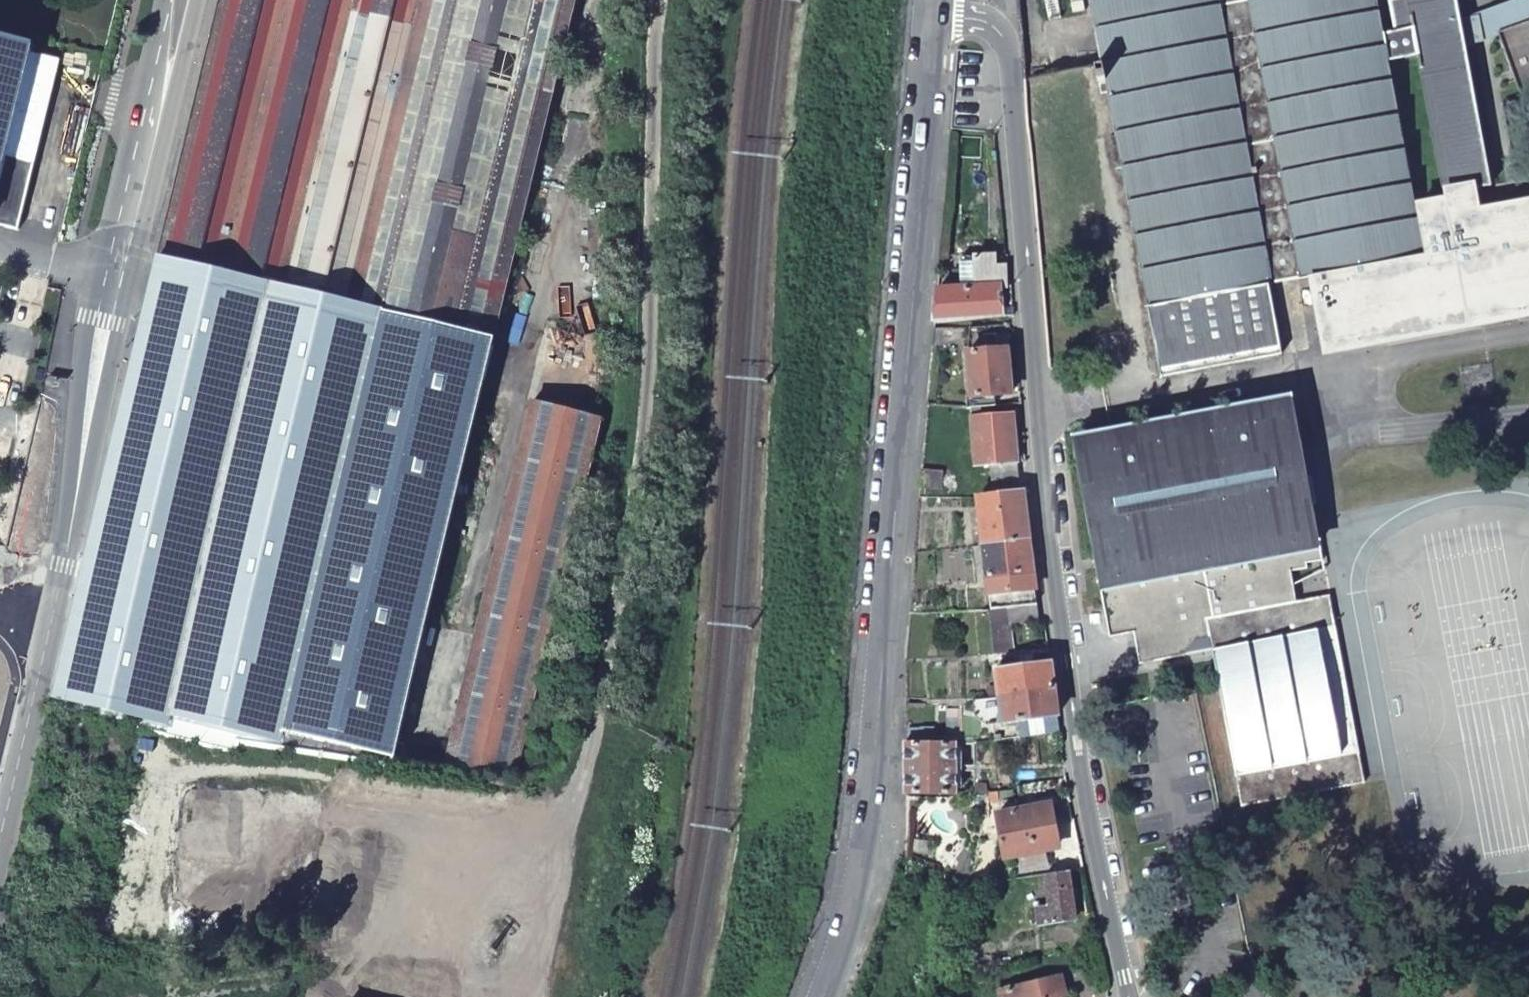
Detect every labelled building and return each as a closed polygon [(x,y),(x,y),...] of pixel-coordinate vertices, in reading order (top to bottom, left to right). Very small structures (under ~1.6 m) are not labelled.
[(159,259),(216,274),(221,253),(288,269),(283,290),(305,295),(301,308),(345,319),(349,306),(347,306),(421,0),(220,0),(159,259)] [(349,306),(381,313),(493,340),(574,0),(421,0),(347,306),(349,306)] [(1410,178),(1380,11),(1378,0),(1091,0),(1104,66),(1096,67),(1101,93),(1108,91),(1162,374),(1282,351),(1269,282),(1293,278),(1314,274),(1423,255),(1414,202),(1410,178)] [(1380,11),(1409,6),(1442,192),(1454,191),(1489,184),(1464,47),(1462,32),(1460,23),(1456,0),(1378,0),(1380,11)] [(1460,23),(1462,32),(1464,47),(1474,43),(1484,39),(1498,34),(1528,23),(1528,0),(1523,0),(1470,19),(1460,23)] [(1498,34),(1514,77),(1515,82),(1517,85),(1522,99),(1528,97),(1528,23),(1498,34)] [(22,232),(61,61),(34,55),(36,47),(0,38),(0,227),(22,232)] [(1454,191),(1442,192),(1443,198),(1414,202),(1423,255),(1314,274),(1327,347),(1528,310),(1528,205),(1458,218),(1455,200),(1454,191)] [(1040,211),(1041,223),(1052,222),(1051,210),(1040,211)] [(967,256),(972,287),(993,285),(993,282),(1000,282),(1001,284),(1006,284),(1005,261),(992,261),(990,249),(967,256)] [(152,284),(51,704),(132,722),(131,728),(133,728),(161,734),(269,287),(283,290),(288,269),(221,253),(216,274),(159,259),(152,284)] [(972,287),(935,290),(935,296),(932,322),(1001,314),(1001,284),(1000,282),(993,282),(993,285),(972,287)] [(269,287),(161,734),(238,753),(241,743),(277,749),(381,313),(349,306),(345,319),(301,308),(305,295),(283,290),(269,287)] [(381,313),(277,749),(392,765),(393,761),(426,621),(481,387),(493,340),(381,313)] [(393,761),(392,765),(514,784),(600,415),(594,414),(613,337),(550,324),(445,770),(441,771),(393,761)] [(966,350),(971,405),(990,403),(992,403),(991,392),(1008,390),(1004,347),(966,350)] [(988,464),(991,496),(1016,492),(1013,459),(1014,459),(1009,411),(991,413),(990,403),(971,405),(976,464),(988,464)] [(1210,639),(1213,651),(1215,662),(1220,688),(1241,803),(1363,781),(1330,595),(1311,599),(1297,601),(1291,571),(1308,568),(1307,562),(1323,560),(1295,406),(1110,438),(1074,445),(1106,625),(1108,636),(1118,634),(1132,632),(1138,664),(1185,656),(1196,642),(1210,639)] [(921,469),(919,489),(943,490),(945,471),(921,469)] [(982,547),(1028,539),(1025,517),(1024,506),(1022,491),(1016,492),(991,496),(977,499),(981,538),(977,539),(978,547),(982,547)] [(1035,603),(1028,539),(982,547),(989,612),(1008,608),(1035,603)] [(1037,621),(1035,603),(1008,608),(1010,626),(1037,621)] [(1198,653),(1213,651),(1210,639),(1196,642),(1185,656),(1198,653)] [(990,689),(990,699),(1054,688),(1050,655),(1035,657),(1036,665),(1030,666),(1029,662),(1017,663),(1017,660),(1004,661),(1004,670),(1000,671),(1000,687),(990,689)] [(1031,734),(1059,730),(1054,688),(990,699),(992,713),(1003,711),(1005,725),(1014,724),(1015,728),(1028,726),(1027,722),(1030,721),(1031,734)] [(902,743),(902,795),(953,793),(952,742),(902,743)] [(970,783),(971,793),(985,791),(984,783),(970,783)] [(996,815),(1005,858),(1058,846),(1050,804),(996,815)] [(1075,917),(1067,870),(1044,873),(1049,905),(1037,907),(1039,923),(1075,917)] [(1024,996),(1055,996),(1063,994),(1059,974),(1021,983),(1024,996)]
